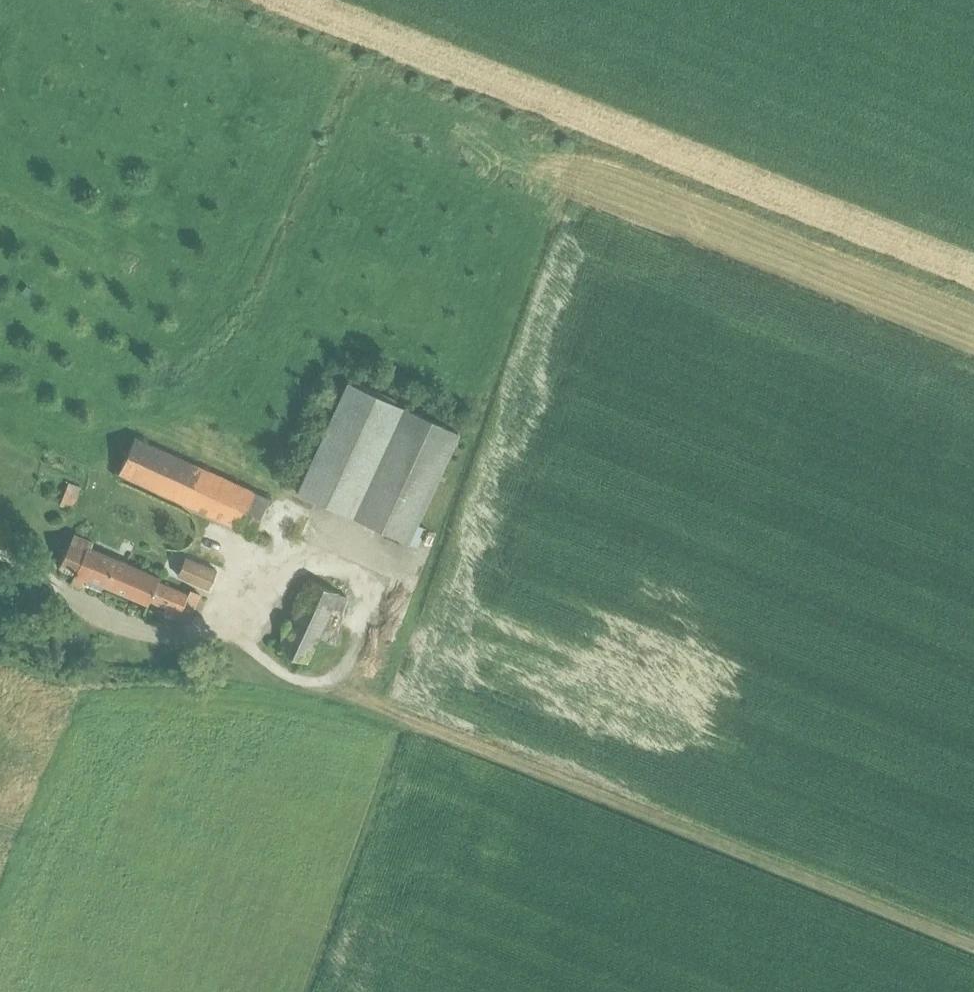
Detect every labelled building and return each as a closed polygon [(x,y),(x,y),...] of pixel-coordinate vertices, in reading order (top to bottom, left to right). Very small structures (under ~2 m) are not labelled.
[(348,381),(298,492),(410,543),(418,547),(427,529),(419,525),(461,433),(358,386),(348,381)] [(136,437),(120,473),(238,529),(238,527),(254,535),(271,499),(255,491),(256,491),(136,437)] [(69,482),(60,506),(73,511),(83,487),(69,482)] [(74,534),(59,567),(63,569),(62,571),(71,575),(72,573),(75,574),(71,583),(81,588),(85,578),(148,605),(150,601),(166,608),(163,615),(177,622),(180,614),(191,619),(202,595),(191,590),(189,594),(159,581),(161,577),(92,547),(94,543),(74,534)] [(187,558),(179,576),(211,590),(218,572),(187,558)] [(309,578),(277,650),(309,662),(332,610),(341,614),(349,597),(309,578)]
